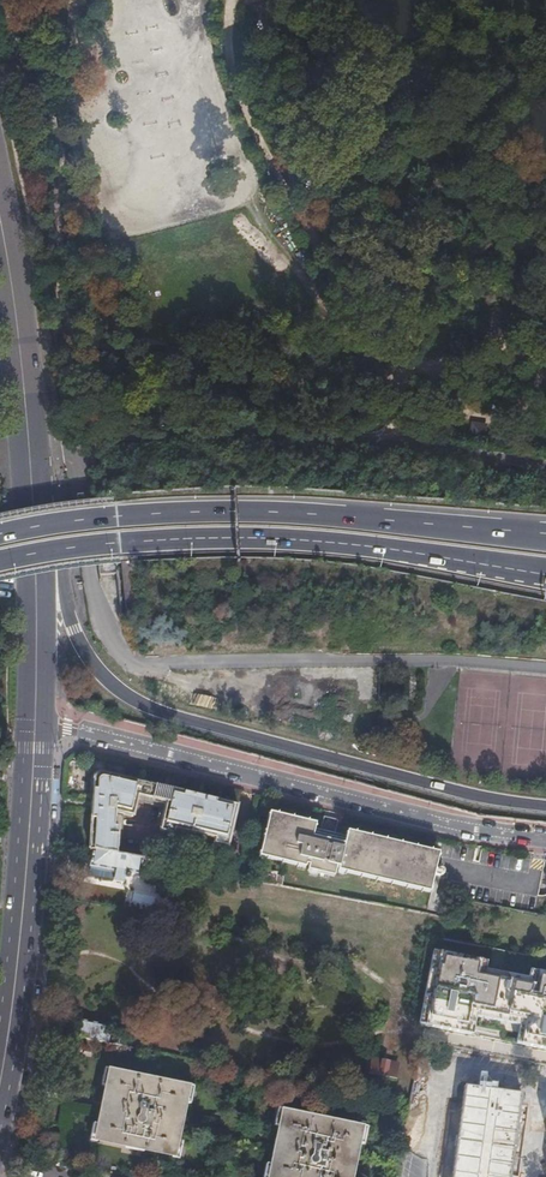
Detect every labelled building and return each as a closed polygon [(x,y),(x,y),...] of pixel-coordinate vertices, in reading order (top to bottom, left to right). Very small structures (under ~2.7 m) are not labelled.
[(505,400),(490,397),(488,413),(502,415),(505,400)] [(488,423),(472,421),(470,437),(486,440),(488,423)] [(407,668),(403,699),(411,700),(415,669),(407,668)] [(92,779),(87,851),(91,852),(120,857),(123,815),(132,818),(136,801),(165,808),(159,832),(227,848),(236,806),(99,774),(97,774),(94,775),(93,777),(92,779)] [(346,835),(334,832),(337,818),(323,815),(320,829),(317,828),(318,825),(269,814),(258,857),(304,868),(305,865),(307,865),(306,871),(333,878),(335,867),(338,868),(337,871),(429,893),(439,854),(347,832),(346,835)] [(120,857),(91,852),(88,868),(89,868),(87,878),(113,883),(113,884),(118,884),(119,883),(121,884),(122,878),(124,880),(126,880),(128,879),(129,875),(128,874),(137,875),(139,867),(140,861),(120,857)] [(152,868),(153,864),(140,861),(139,867),(152,869),(152,868)] [(177,869),(160,865),(159,869),(159,871),(176,874),(177,869)] [(417,1025),(424,1027),(471,1036),(475,1018),(518,1026),(514,1045),(545,1051),(545,974),(529,971),(527,979),(485,971),(487,962),(432,951),(417,1025)] [(75,1020),(72,1037),(112,1045),(124,1047),(128,1031),(75,1020)] [(124,1047),(112,1045),(111,1052),(123,1054),(124,1047)] [(399,1063),(384,1060),(381,1077),(395,1080),(399,1063)] [(106,1071),(92,1143),(175,1159),(189,1088),(106,1071)] [(454,1154),(451,1176),(509,1176),(520,1096),(464,1088),(457,1136),(454,1154)] [(267,1176),(353,1176),(363,1127),(279,1111),(267,1176)] [(447,1153),(454,1154),(457,1136),(449,1135),(447,1153)]
